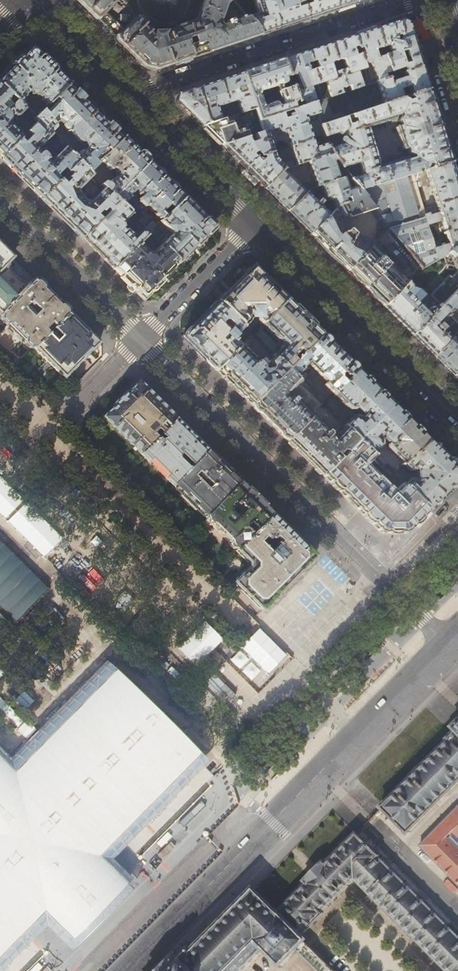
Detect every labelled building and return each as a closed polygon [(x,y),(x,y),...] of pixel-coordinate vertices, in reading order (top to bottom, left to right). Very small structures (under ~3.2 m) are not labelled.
[(78,4),(104,30),(127,52),(139,64),(142,68),(154,71),(158,69),(209,52),(241,42),(261,35),(247,18),(233,0),(196,0),(189,21),(151,32),(121,0),(74,0),(78,4)] [(178,0),(151,0),(163,13),(178,0)] [(258,14),(247,18),(261,35),(294,24),(307,20),(301,0),(254,0),(258,14)] [(307,20),(320,15),(355,3),(354,0),(301,0),(307,20)] [(382,48),(383,51),(391,48),(392,53),(384,56),(390,73),(391,77),(394,76),(421,67),(415,45),(412,37),(408,24),(408,23),(401,20),(390,23),(375,28),(382,48)] [(365,32),(353,36),(357,49),(360,48),(362,53),(359,55),(363,66),(370,63),(377,82),(377,81),(385,79),(384,75),(390,73),(384,56),(376,58),(374,50),(382,48),(375,28),(365,32)] [(343,39),(330,44),(335,61),(340,60),(342,61),(343,63),(341,64),(342,67),(344,66),(345,69),(339,71),(344,88),(349,86),(350,90),(361,87),(356,72),(364,69),(363,66),(359,55),(357,49),(353,36),(343,39)] [(320,47),(306,51),(317,85),(325,82),(330,97),(341,93),(339,90),(344,88),(339,71),(332,74),(331,70),(333,69),(332,66),(330,67),(329,65),(331,63),(335,61),(330,44),(320,47)] [(0,78),(0,86),(18,104),(25,98),(24,96),(29,91),(31,91),(30,95),(33,95),(34,92),(40,99),(39,100),(46,106),(69,83),(50,65),(31,46),(21,58),(0,78)] [(292,87),(297,101),(297,103),(302,102),(303,106),(314,102),(309,87),(317,85),(306,51),(297,54),(283,59),(289,77),(293,75),(295,76),(296,79),(294,80),(295,83),(297,82),(298,85),(292,87)] [(289,77),(283,59),(264,65),(242,73),(254,109),(257,121),(281,113),(291,110),(293,109),(292,105),(293,102),(297,101),(292,87),(282,91),(280,87),(284,85),(285,84),(286,83),(286,82),(285,78),(289,77)] [(425,77),(421,67),(394,76),(396,81),(389,83),(387,78),(385,79),(377,81),(384,104),(398,100),(403,98),(400,90),(406,88),(409,96),(429,89),(425,77)] [(254,109),(242,73),(228,77),(218,81),(226,104),(236,101),(241,113),(254,109)] [(226,104),(218,81),(208,84),(195,88),(200,102),(202,108),(207,125),(220,120),(216,108),(226,104)] [(98,113),(69,83),(46,106),(37,114),(33,119),(36,122),(48,134),(53,128),(54,127),(54,125),(53,124),(57,120),(62,124),(62,126),(63,127),(78,142),(79,143),(82,143),(85,148),(81,152),(80,151),(79,151),(77,151),(72,157),(77,162),(88,173),(100,160),(123,137),(98,113)] [(0,86),(0,156),(1,157),(23,136),(17,130),(16,131),(6,122),(7,120),(7,118),(6,114),(8,112),(12,116),(13,117),(16,117),(17,116),(24,110),(18,104),(0,86)] [(200,102),(195,88),(184,92),(178,94),(176,102),(188,114),(201,127),(207,125),(202,108),(198,109),(194,104),(200,102)] [(353,119),(354,123),(351,125),(348,116),(345,117),(321,125),(324,136),(325,137),(336,133),(339,136),(343,135),(344,139),(343,140),(342,141),(341,143),(341,145),(328,149),(330,155),(341,168),(358,163),(362,175),(350,179),(356,187),(359,191),(372,187),(371,181),(368,181),(367,178),(374,175),(375,181),(374,181),(373,183),(374,186),(422,172),(424,169),(425,166),(430,164),(431,169),(451,162),(445,142),(435,110),(429,89),(409,96),(408,96),(410,101),(405,103),(404,101),(402,101),(398,100),(384,104),(350,116),(351,120),(353,119)] [(332,115),(326,98),(322,100),(314,102),(318,113),(321,125),(345,117),(343,111),(332,115)] [(271,153),(264,132),(276,128),(277,131),(281,132),(285,131),(290,147),(291,147),(312,140),(305,118),(318,113),(314,102),(303,106),(298,107),(293,109),(291,110),(293,116),(283,119),(281,113),(257,121),(261,133),(221,146),(234,159),(244,169),(254,159),(250,155),(254,152),(255,152),(259,157),(261,156),(271,153)] [(33,119),(37,114),(31,108),(26,112),(33,119)] [(254,109),(241,113),(220,120),(207,125),(201,127),(212,137),(221,146),(261,133),(257,121),(254,109)] [(48,134),(36,122),(23,136),(1,157),(22,178),(42,197),(59,180),(67,171),(77,162),(72,157),(63,148),(53,158),(52,159),(52,161),(49,163),(44,159),(45,159),(45,158),(45,156),(42,153),(40,153),(39,153),(35,149),(38,146),(39,147),(50,135),(48,134)] [(136,150),(123,137),(100,160),(107,166),(106,167),(109,171),(111,170),(113,168),(116,172),(116,178),(115,178),(109,180),(109,181),(109,183),(107,184),(102,182),(100,185),(103,188),(113,197),(148,162),(136,150)] [(50,141),(57,148),(60,145),(53,138),(50,141)] [(312,140),(291,147),(297,165),(308,162),(330,155),(328,149),(327,145),(314,149),(312,140)] [(271,153),(261,156),(262,159),(258,163),(254,159),(244,169),(253,178),(264,188),(282,170),(283,170),(273,160),(271,153)] [(335,161),(330,155),(308,162),(316,187),(344,179),(348,177),(343,171),(336,177),(332,163),(335,161)] [(77,162),(67,171),(70,174),(66,178),(67,180),(63,184),(59,180),(42,197),(61,217),(82,237),(99,220),(95,216),(100,211),(101,213),(105,209),(108,212),(108,211),(117,202),(113,197),(103,188),(88,203),(84,201),(78,196),(76,191),(91,176),(88,173),(77,162)] [(165,178),(148,162),(113,197),(117,202),(122,206),(129,199),(129,197),(134,191),(136,193),(140,196),(137,199),(138,202),(143,207),(144,207),(143,208),(146,211),(148,208),(160,220),(183,197),(165,178)] [(456,177),(451,162),(431,169),(422,172),(374,186),(372,187),(359,191),(365,198),(390,229),(422,269),(444,257),(452,248),(457,245),(457,185),(457,183),(456,177)] [(290,168),(287,169),(283,170),(282,170),(264,188),(275,200),(287,211),(308,190),(314,188),(313,185),(308,186),(304,186),(301,189),(287,176),(290,168)] [(344,179),(316,187),(314,188),(308,190),(287,211),(296,221),(310,234),(333,212),(328,207),(324,211),(319,207),(321,204),(318,200),(315,203),(311,199),(322,189),(325,198),(327,198),(328,200),(329,201),(331,201),(332,201),(335,210),(338,207),(344,204),(343,199),(348,198),(350,203),(365,198),(359,191),(356,187),(347,190),(344,179)] [(199,212),(183,197),(160,220),(158,222),(171,235),(161,245),(178,262),(214,227),(199,212)] [(344,204),(338,207),(335,210),(333,212),(310,234),(326,250),(346,270),(374,244),(353,234),(350,230),(344,219),(345,216),(348,216),(350,218),(370,212),(380,224),(379,239),(390,229),(365,198),(350,203),(344,204)] [(122,206),(117,202),(108,211),(110,214),(102,222),(99,220),(82,237),(98,253),(113,268),(137,244),(148,233),(144,229),(144,228),(133,238),(122,227),(122,224),(130,215),(122,206)] [(152,221),(144,229),(148,233),(156,224),(152,221)] [(390,229),(379,239),(374,244),(346,270),(353,277),(374,298),(383,306),(407,283),(417,272),(422,269),(390,229)] [(0,239),(0,314),(30,284),(27,282),(23,281),(19,279),(15,276),(13,274),(10,269),(9,264),(7,262),(16,253),(9,246),(0,239)] [(150,256),(137,244),(113,268),(127,282),(143,298),(178,262),(161,245),(150,256)] [(452,248),(444,257),(447,265),(456,267),(457,272),(457,245),(452,248)] [(230,288),(218,301),(242,326),(249,319),(249,317),(257,318),(257,321),(260,325),(261,324),(286,298),(268,280),(253,265),(230,288)] [(38,276),(30,284),(0,314),(1,316),(1,317),(7,323),(8,323),(25,339),(24,340),(31,347),(32,346),(34,348),(71,309),(70,308),(71,306),(65,300),(63,301),(46,284),(47,281),(41,276),(38,276)] [(449,289),(443,283),(430,296),(440,306),(457,288),(457,280),(449,289)] [(410,286),(407,283),(383,306),(395,318),(412,335),(417,329),(440,306),(430,296),(428,294),(418,305),(405,293),(410,289),(410,286)] [(440,306),(448,314),(457,304),(457,288),(440,306)] [(304,316),(286,298),(261,324),(282,345),(272,355),(273,356),(286,369),(295,360),(292,357),(300,350),(303,353),(322,334),(304,316)] [(244,328),(242,326),(218,301),(200,319),(182,337),(197,351),(216,370),(239,346),(233,339),(244,328)] [(440,306),(417,329),(412,335),(425,348),(434,357),(457,331),(457,324),(456,323),(448,314),(440,306)] [(90,328),(71,309),(34,348),(45,359),(64,378),(80,362),(101,340),(90,328)] [(456,343),(457,341),(457,331),(434,357),(443,366),(453,376),(457,371),(457,345),(456,343)] [(339,351),(322,334),(303,353),(295,360),(286,369),(296,378),(303,371),(302,370),(307,365),(325,383),(323,386),(332,394),(344,382),(339,378),(339,375),(341,373),(342,374),(342,373),(343,374),(344,374),(348,378),(357,369),(339,351)] [(286,369),(273,356),(268,362),(268,367),(267,369),(263,370),(239,346),(216,370),(233,386),(251,405),(266,390),(273,383),(286,369)] [(301,383),(296,378),(286,369),(273,383),(276,387),(269,394),(266,390),(251,405),(270,423),(287,440),(310,416),(293,399),(291,399),(290,401),(289,399),(288,396),(301,383)] [(377,388),(357,369),(348,378),(344,382),(332,394),(348,410),(353,410),(354,409),(361,415),(359,417),(358,416),(352,417),(343,425),(344,427),(357,439),(393,404),(377,388)] [(131,444),(141,454),(176,418),(161,404),(138,381),(126,394),(125,392),(114,404),(115,405),(104,417),(112,425),(112,426),(130,444),(131,444)] [(409,420),(393,404),(357,439),(372,454),(380,445),(380,440),(378,438),(380,436),(387,444),(386,445),(386,449),(402,465),(428,439),(409,420)] [(357,439),(344,427),(332,439),(327,438),(329,437),(329,434),(310,416),(287,440),(303,456),(322,475),(339,458),(345,452),(357,439)] [(192,434),(176,418),(141,454),(173,485),(189,469),(179,459),(183,455),(193,465),(208,450),(192,434)] [(372,454),(357,439),(345,452),(348,456),(343,462),(339,458),(322,475),(339,492),(371,523),(381,533),(406,533),(413,525),(429,510),(404,486),(393,497),(384,488),(386,486),(379,479),(376,481),(362,467),(359,466),(359,464),(362,464),(372,454)] [(428,439),(402,465),(409,471),(411,472),(414,469),(417,473),(419,478),(414,482),(411,479),(404,486),(429,510),(446,492),(457,480),(457,468),(447,458),(428,439)] [(224,466),(208,450),(193,465),(189,469),(173,485),(205,517),(240,481),(224,466)] [(383,471),(390,478),(393,475),(386,468),(383,471)] [(256,529),(272,513),(255,497),(240,481),(205,517),(237,549),(252,533),(249,529),(253,525),(256,529)] [(272,513),(256,529),(252,533),(237,549),(250,562),(251,568),(235,582),(262,609),(271,600),(290,580),(306,564),(306,565),(315,556),(293,533),(272,513)] [(407,834),(410,832),(409,831),(457,781),(457,721),(451,727),(455,731),(450,737),(449,736),(447,739),(448,741),(415,773),(383,806),(382,805),(380,807),(381,808),(382,810),(383,809),(406,831),(405,832),(407,834)] [(420,845),(457,883),(457,846),(448,836),(451,832),(457,839),(457,806),(420,845)] [(264,949),(265,951),(280,965),(295,950),(316,970),(333,970),(304,941),(300,937),(322,914),(321,913),(354,880),(447,970),(457,970),(457,937),(378,857),(379,856),(356,833),(326,864),(323,861),(312,871),(302,882),(305,885),(277,913),(253,890),(192,952),(188,948),(177,960),(174,956),(159,970),(242,970),(264,949)]
